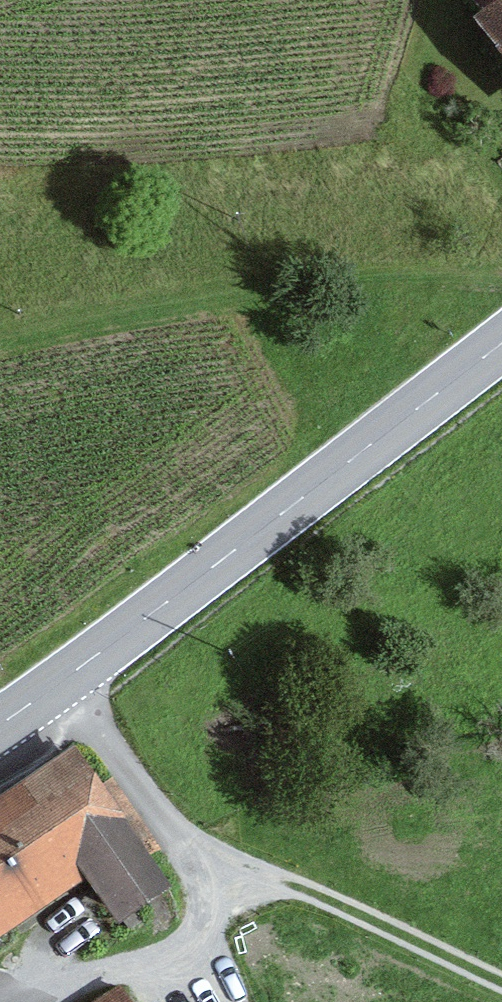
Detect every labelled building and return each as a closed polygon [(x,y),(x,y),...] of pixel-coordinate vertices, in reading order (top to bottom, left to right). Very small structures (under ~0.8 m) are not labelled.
[(483,20),(474,27),(501,65),(501,0),(468,0),(483,20)] [(0,803),(0,947),(85,888),(111,925),(168,885),(74,751),(0,803)]
